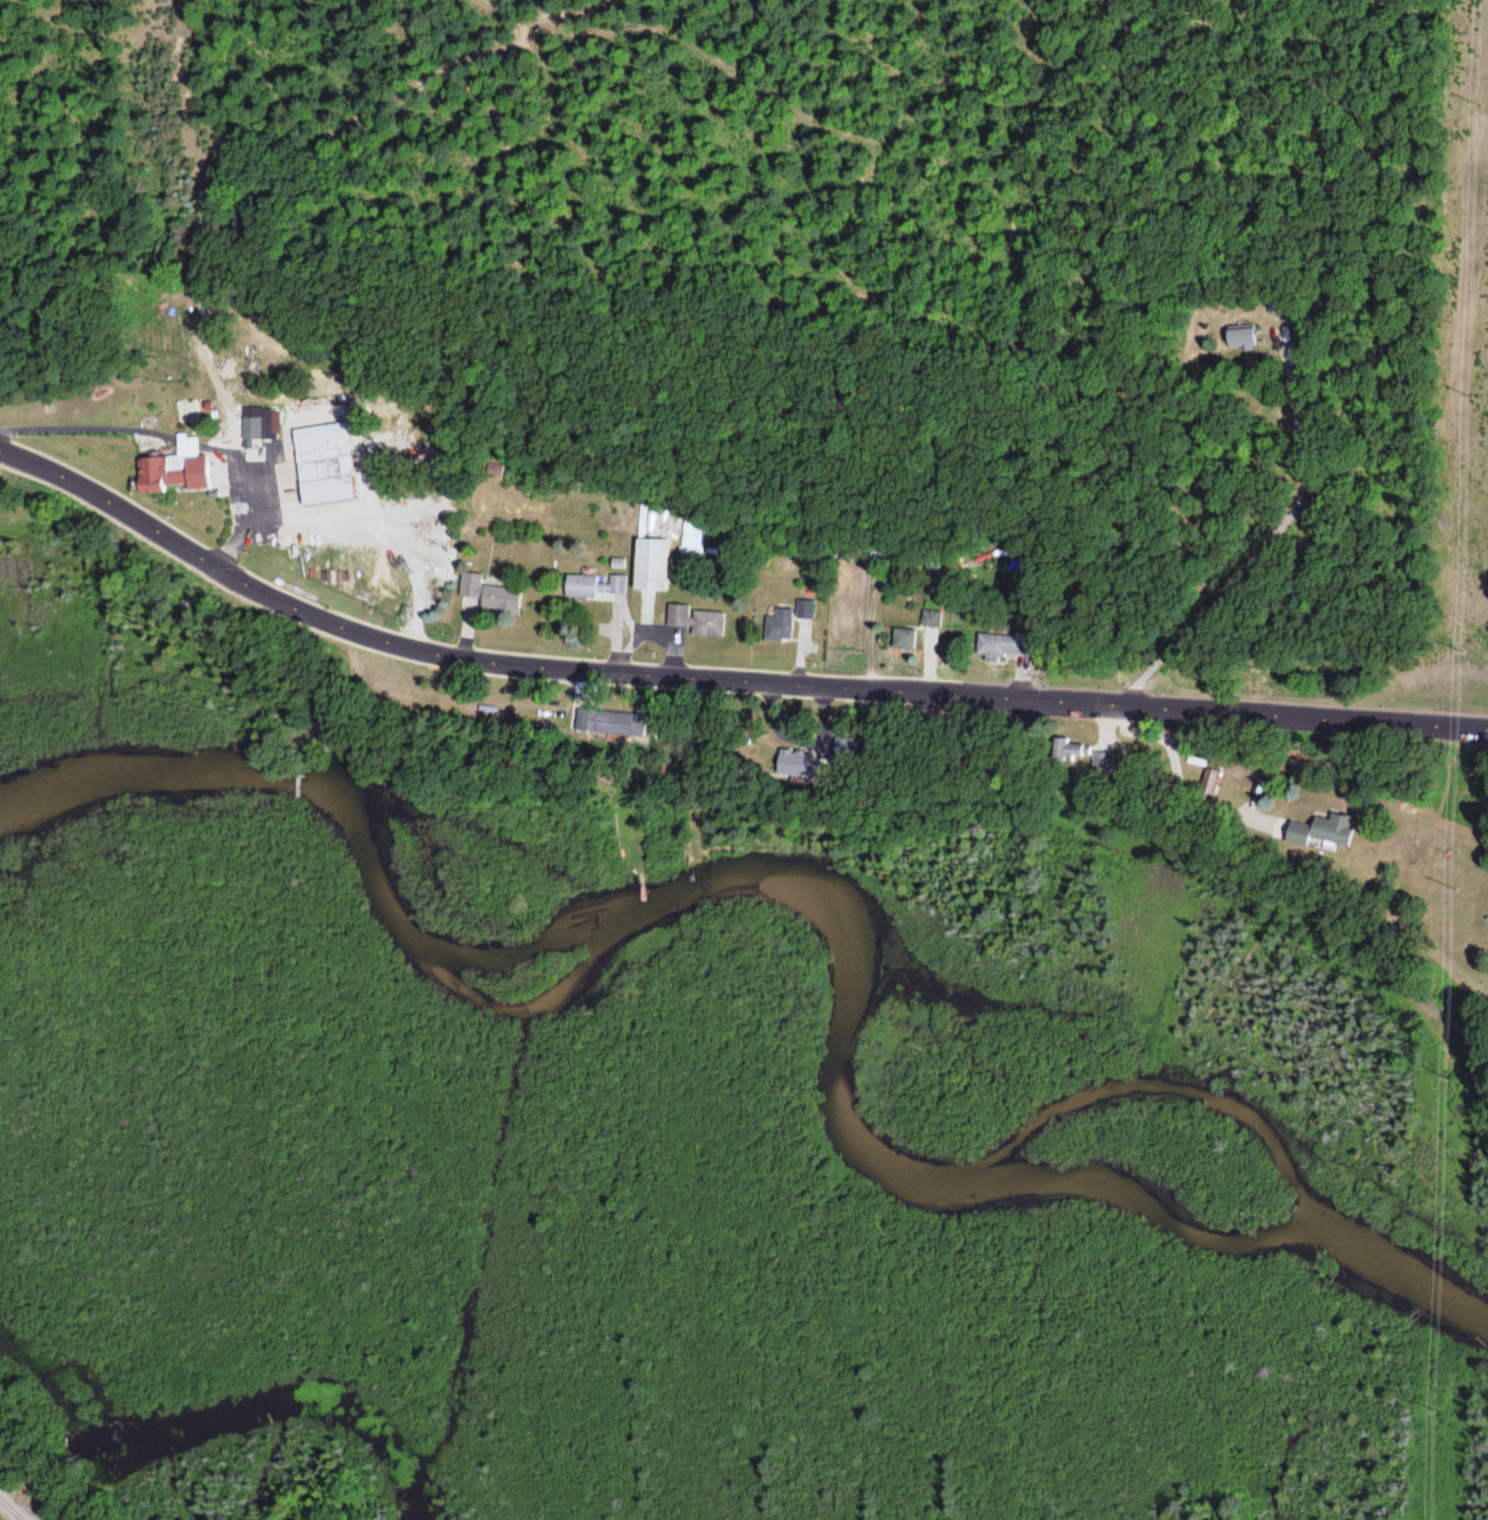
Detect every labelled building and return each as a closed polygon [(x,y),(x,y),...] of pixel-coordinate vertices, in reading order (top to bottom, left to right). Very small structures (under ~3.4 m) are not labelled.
[(1229,330),(1229,350),(1255,350),(1255,330),(1229,330)] [(270,440),(270,408),(242,408),(242,440),(270,440)] [(302,508),(350,503),(342,432),(294,438),(302,508)] [(177,458),(138,459),(138,493),(207,493),(207,435),(177,435),(177,458)] [(682,555),(702,555),(702,521),(682,521),(682,555)] [(667,541),(636,540),(634,590),(666,591),(667,541)] [(480,599),(481,575),(462,574),(460,598),(480,599)] [(597,576),(566,576),(566,598),(596,599),(596,594),(624,595),(625,576),(609,576),(609,585),(597,585),(597,576)] [(481,611),(519,614),(521,590),(483,587),(481,611)] [(692,635),(717,636),(718,612),(690,612),(691,606),(668,606),(668,626),(693,627),(692,635)] [(940,611),(922,611),(922,627),(940,627),(940,611)] [(765,641),(792,641),(792,617),(765,617),(765,641)] [(914,650),(916,631),(894,628),(892,648),(914,650)] [(1033,656),(1033,635),(978,633),(977,654),(1033,656)] [(1068,745),(1068,739),(1055,739),(1055,762),(1084,762),(1084,745),(1068,745)] [(1219,772),(1208,771),(1204,797),(1215,798),(1219,772)] [(1273,841),(1349,852),(1354,818),(1331,815),(1330,820),(1315,818),(1314,825),(1276,820),(1273,841)]
